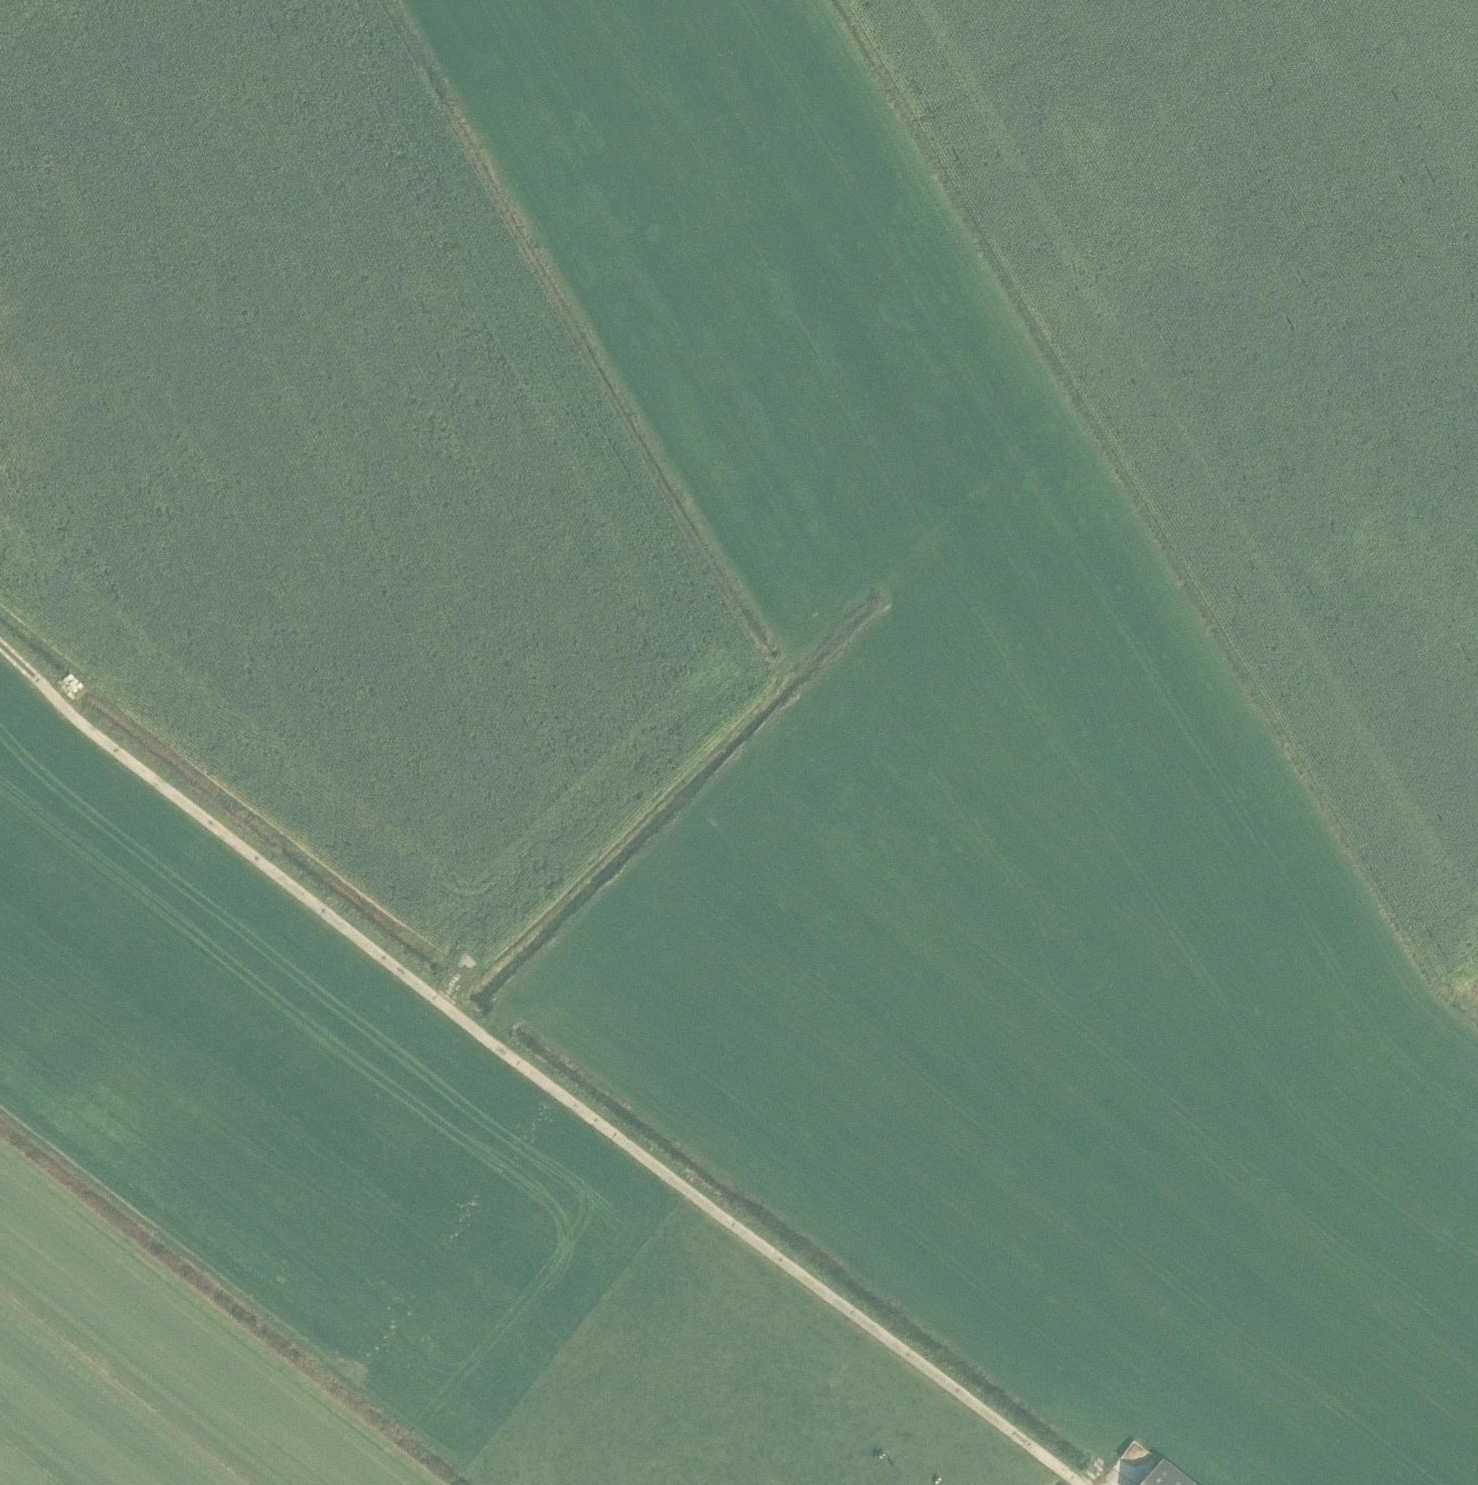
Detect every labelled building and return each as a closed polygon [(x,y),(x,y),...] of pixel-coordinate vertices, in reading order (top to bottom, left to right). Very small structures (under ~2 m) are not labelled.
[(1162,1465),(1147,1484),(1187,1484),(1162,1465)]
